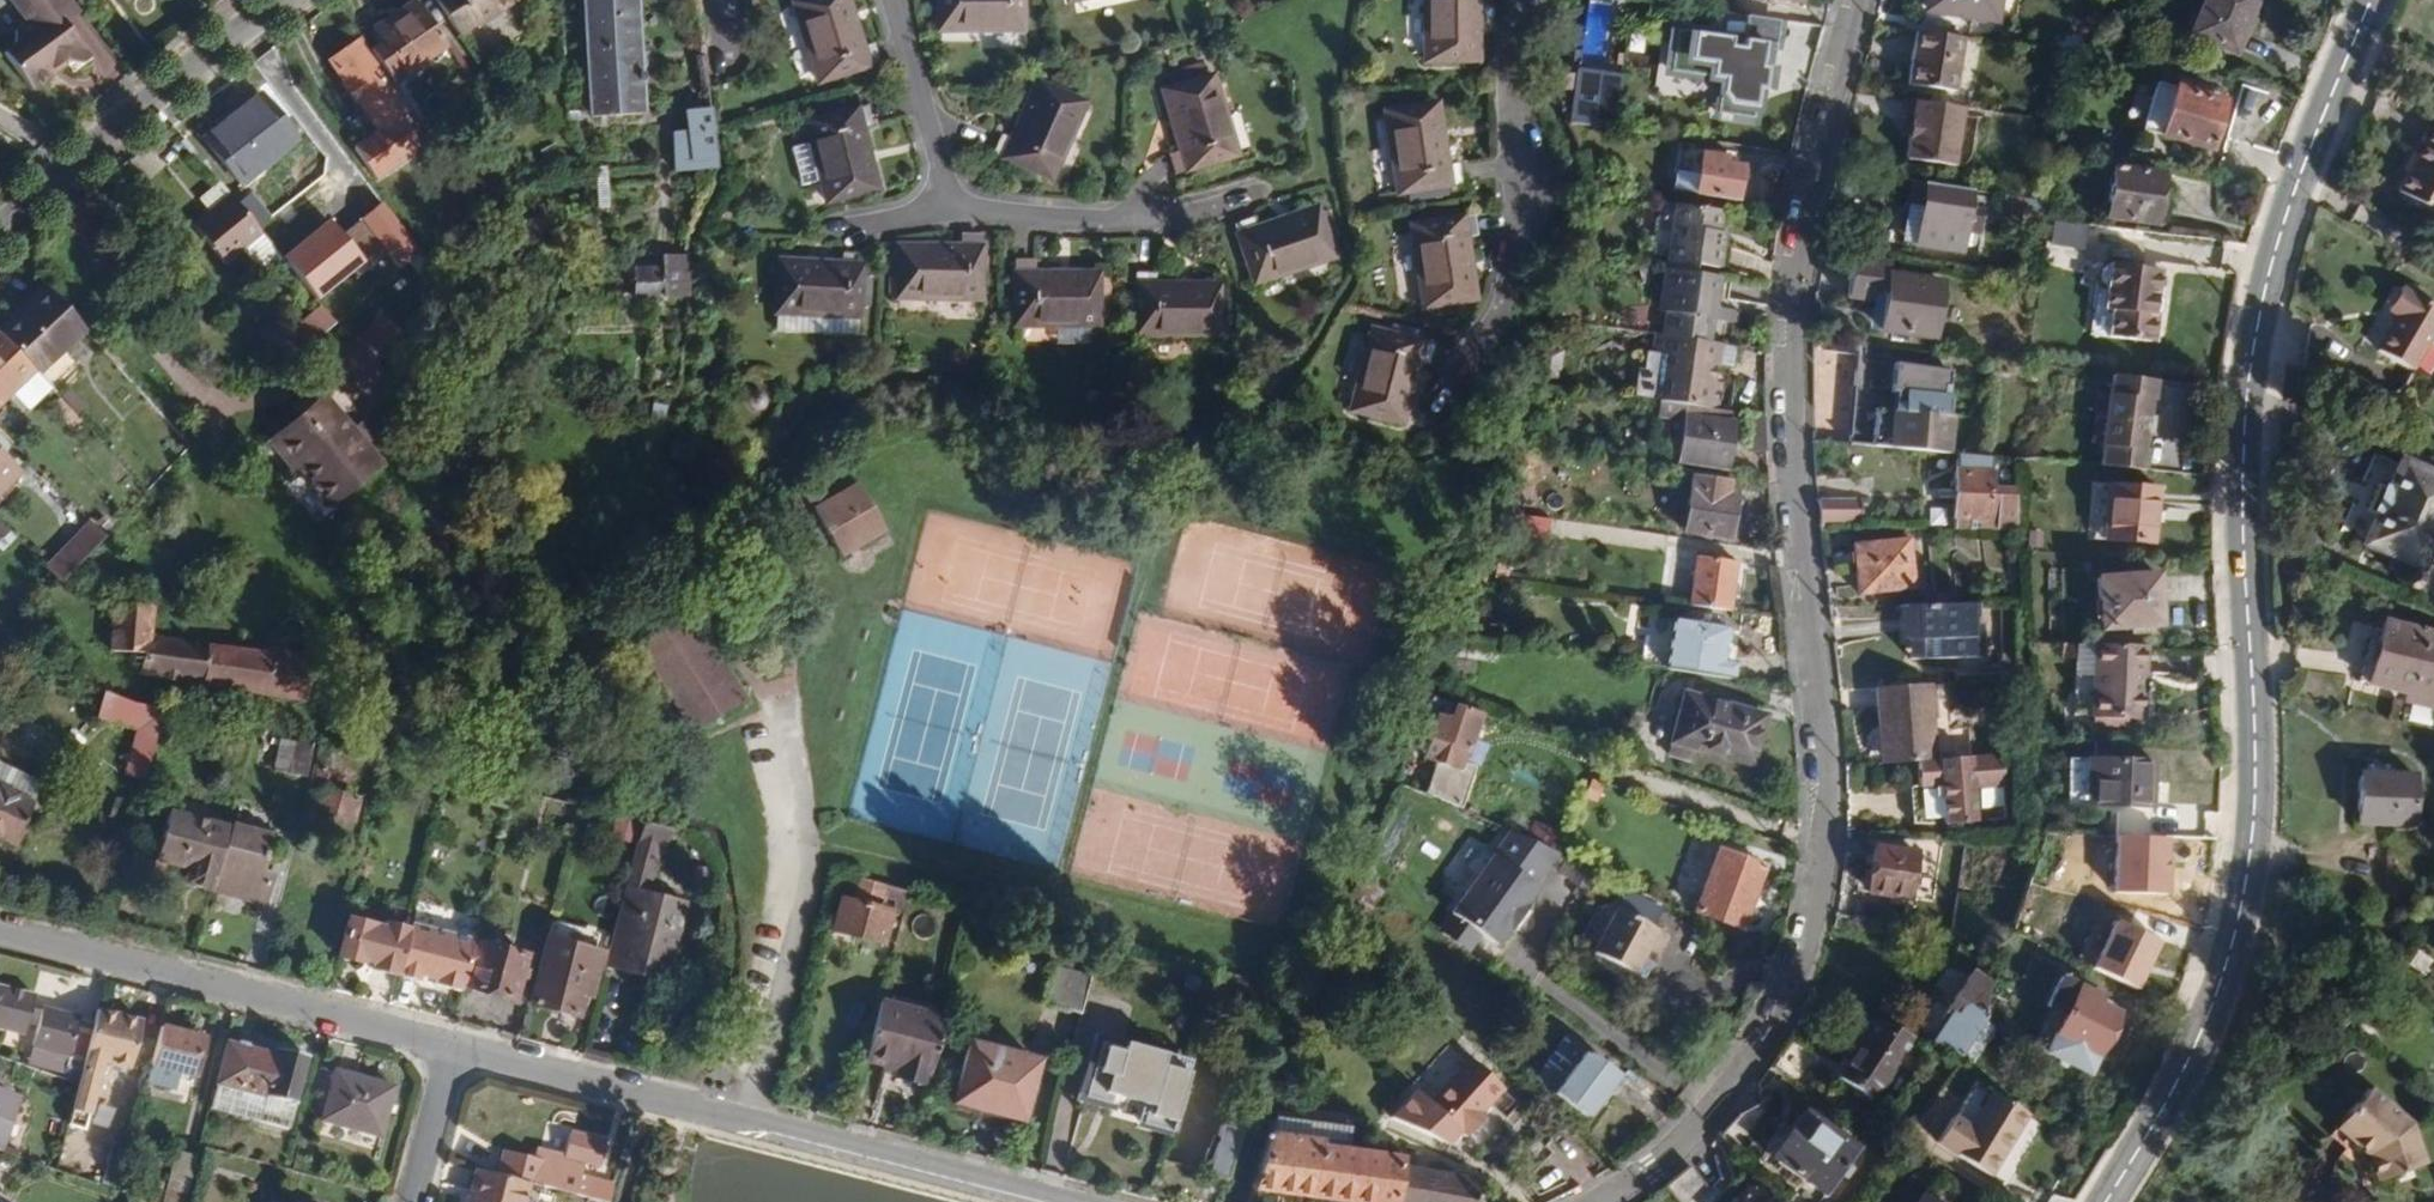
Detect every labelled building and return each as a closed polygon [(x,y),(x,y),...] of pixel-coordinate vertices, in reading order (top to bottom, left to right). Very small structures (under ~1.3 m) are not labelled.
[(63,23),(50,5),(56,0),(6,0),(16,13),(24,14),(22,24),(16,28),(50,68),(61,59),(65,63),(71,71),(88,56),(63,23)] [(69,0),(56,0),(50,5),(63,23),(77,11),(69,0)] [(517,0),(434,0),(458,37),(475,25),(477,28),(517,0)] [(631,0),(581,0),(588,117),(640,115),(638,93),(644,93),(641,61),(634,61),(631,0)] [(870,45),(861,48),(846,0),(802,0),(792,3),(816,83),(875,65),(870,45)] [(1021,0),(937,0),(937,32),(1021,31),(1021,0)] [(1423,63),(1476,62),(1477,0),(1422,0),(1423,63)] [(1997,0),(1926,0),(1924,13),(1994,23),(1997,0)] [(2256,0),(2204,0),(2190,38),(2233,56),(2256,0)] [(445,47),(413,1),(370,30),(379,41),(367,49),(391,84),(445,47)] [(50,68),(16,28),(11,31),(12,43),(2,51),(32,88),(53,72),(50,68)] [(1766,89),(1772,46),(1741,42),(1740,50),(1727,48),(1728,40),(1674,32),(1668,73),(1709,78),(1719,93),(1716,113),(1752,118),(1756,88),(1766,89)] [(1954,94),(1962,40),(1914,33),(1907,87),(1954,94)] [(417,149),(398,118),(410,110),(391,84),(367,49),(359,39),(327,61),(341,83),(345,81),(358,103),(357,105),(376,131),(356,145),(379,176),(417,149)] [(1659,71),(1662,56),(1623,50),(1622,66),(1659,71)] [(53,72),(65,63),(61,59),(50,68),(53,72)] [(1652,115),(1659,71),(1622,66),(1620,78),(1578,72),(1570,126),(1613,131),(1615,110),(1652,115)] [(1236,156),(1213,76),(1161,91),(1178,152),(1166,155),(1172,175),(1236,156)] [(1049,180),(1084,103),(1036,82),(1009,140),(999,136),(991,154),(1049,180)] [(2209,152),(2223,105),(2204,100),(2205,94),(2187,89),(2186,94),(2157,86),(2142,131),(2209,152)] [(294,139),(259,95),(203,139),(238,184),(294,139)] [(1956,169),(1963,111),(1906,102),(1903,122),(1913,123),(1911,139),(1908,162),(1956,169)] [(1446,165),(1436,103),(1383,111),(1397,194),(1460,185),(1457,164),(1446,165)] [(714,162),(708,105),(684,107),(685,126),(686,136),(670,137),(672,164),(714,162)] [(876,191),(862,127),(871,125),(867,106),(803,121),(809,143),(818,182),(824,203),(876,191)] [(1911,139),(1913,123),(1903,122),(1901,138),(1911,139)] [(686,136),(685,126),(669,128),(670,137),(686,136)] [(2426,128),(2398,175),(2403,177),(2394,192),(2433,215),(2433,132),(2426,128)] [(818,182),(809,143),(790,148),(799,186),(818,182)] [(379,176),(356,145),(353,147),(374,179),(379,176)] [(1733,201),(1738,169),(1720,167),(1720,159),(1699,157),(1695,177),(1674,173),(1672,191),(1733,201)] [(609,211),(606,167),(592,168),(595,213),(609,211)] [(709,182),(709,168),(694,169),(694,182),(709,182)] [(2152,228),(2159,174),(2109,168),(2103,221),(2152,228)] [(260,234),(218,182),(197,200),(206,212),(191,224),(224,264),(260,234)] [(1965,209),(1968,193),(1907,184),(1904,206),(1919,208),(1914,247),(1958,253),(1960,237),(1965,209)] [(551,220),(544,194),(532,197),(540,223),(551,220)] [(2054,225),(2057,207),(2001,198),(1999,216),(2054,225)] [(1914,247),(1919,208),(1904,206),(1899,244),(1914,247)] [(1713,248),(1716,234),(1718,214),(1674,207),(1663,271),(1694,276),(1696,268),(1716,270),(1720,249),(1713,248)] [(1332,257),(1315,208),(1256,228),(1253,219),(1233,226),(1253,285),(1332,257)] [(1977,240),(1981,211),(1965,209),(1960,237),(1977,240)] [(1474,301),(1463,218),(1409,224),(1421,309),(1474,301)] [(261,275),(280,258),(260,234),(241,250),(261,275)] [(979,300),(979,235),(959,234),(958,246),(896,245),(896,299),(936,299),(974,300),(979,300)] [(1720,249),(1722,235),(1716,234),(1713,248),(1720,249)] [(858,307),(862,254),(840,253),(840,262),(777,257),(773,313),(857,319),(858,307)] [(687,296),(686,256),(659,257),(661,297),(687,296)] [(1933,341),(1939,283),(1886,277),(1888,262),(1850,256),(1843,299),(1877,304),(1876,311),(1881,311),(1878,334),(1933,341)] [(1702,321),(1704,302),(1714,303),(1718,279),(1694,276),(1663,271),(1571,257),(1553,322),(1654,337),(1705,344),(1708,322),(1702,321)] [(1096,327),(1097,273),(1035,274),(1034,262),(1013,262),(1012,327),(1096,327)] [(661,297),(660,267),(632,268),(634,301),(661,301),(661,297)] [(2159,299),(2161,272),(2108,267),(2102,272),(2100,286),(2105,292),(2103,313),(2111,313),(2109,340),(2120,340),(2150,344),(2156,340),(2158,324),(2153,320),(2155,298),(2159,299)] [(1216,338),(1217,283),(1155,282),(1154,274),(1133,274),(1132,338),(1216,338)] [(868,307),(870,276),(861,276),(858,307),(868,307)] [(82,328),(42,285),(0,325),(0,338),(33,373),(82,328)] [(2109,340),(2111,313),(2103,313),(2105,292),(2100,286),(2096,286),(2090,339),(2109,340)] [(2433,334),(2433,307),(2400,287),(2384,312),(2394,318),(2375,350),(2412,372),(2433,334)] [(973,318),(974,300),(936,299),(936,318),(973,318)] [(1711,322),(1714,303),(1704,302),(1702,321),(1708,322),(1711,322)] [(284,362),(332,323),(319,307),(286,334),(278,324),(262,336),(284,362)] [(1878,334),(1881,311),(1876,311),(1873,333),(1878,334)] [(856,335),(857,319),(773,313),(772,329),(856,335)] [(1400,425),(1415,363),(1427,366),(1431,345),(1369,328),(1348,410),(1400,425)] [(1707,384),(1709,369),(1716,369),(1719,346),(1705,344),(1654,337),(1650,357),(1643,356),(1640,374),(1659,378),(1656,402),(1716,412),(1719,386),(1714,385),(1707,384)] [(0,338),(0,398),(8,391),(25,410),(48,388),(33,373),(0,338)] [(1948,399),(1950,372),(1892,364),(1858,357),(1849,446),(1947,456),(1951,418),(1944,417),(1945,399),(1948,399)] [(1714,385),(1716,369),(1709,369),(1707,384),(1714,385)] [(1656,402),(1659,378),(1640,374),(1635,373),(1631,399),(1656,402)] [(2141,452),(2148,401),(2153,401),(2154,381),(2111,376),(2108,396),(2105,396),(2099,449),(2103,449),(2101,469),(2143,473),(2145,453),(2141,452)] [(75,393),(52,397),(59,429),(81,424),(75,393)] [(336,413),(321,396),(265,442),(291,473),(300,466),(330,504),(379,463),(347,427),(336,413)] [(1724,472),(1732,422),(1735,422),(1737,414),(1716,412),(1656,402),(1653,419),(1665,421),(1662,442),(1678,444),(1676,464),(1724,472)] [(357,417),(346,404),(336,413),(347,427),(357,417)] [(0,456),(0,488),(16,472),(0,456)] [(2433,539),(2433,476),(2395,459),(2385,485),(2381,487),(2368,516),(2371,520),(2357,548),(2389,562),(2387,569),(2402,576),(2405,569),(2419,575),(2421,570),(2427,570),(2432,568),(2433,567),(2433,539)] [(2015,532),(2013,490),(1997,490),(1996,488),(1989,489),(1989,474),(1953,473),(1953,529),(2015,532)] [(1727,539),(1734,490),(1726,490),(1726,484),(1692,480),(1682,533),(1727,539)] [(881,531),(855,487),(815,511),(841,554),(881,531)] [(2153,544),(2158,493),(2107,487),(2104,541),(2153,544)] [(1861,526),(1859,499),(1818,500),(1820,524),(1861,526)] [(1545,537),(1548,519),(1512,514),(1510,533),(1545,537)] [(60,581),(104,536),(93,525),(50,572),(60,581)] [(1911,588),(1907,542),(1854,547),(1857,594),(1911,588)] [(1728,612),(1734,562),(1694,557),(1687,606),(1728,612)] [(1505,577),(1507,562),(1495,560),(1493,575),(1505,577)] [(1477,600),(1483,577),(1470,574),(1465,598),(1477,600)] [(2159,627),(2155,576),(2098,578),(2099,630),(2159,627)] [(303,703),(310,652),(268,647),(266,653),(149,635),(152,606),(111,602),(106,651),(128,650),(147,655),(142,676),(206,688),(303,703)] [(1980,659),(1981,626),(1973,626),(1972,606),(1905,606),(1905,641),(1932,640),(1932,660),(1980,659)] [(741,699),(689,614),(637,646),(690,731),(741,699)] [(1664,648),(1666,619),(1651,618),(1648,646),(1664,648)] [(1721,661),(1725,628),(1671,619),(1665,669),(1731,679),(1733,662),(1721,661)] [(2383,622),(2367,687),(2404,697),(2403,703),(2433,711),(2433,635),(2383,622)] [(1932,660),(1932,640),(1905,641),(1905,660),(1932,660)] [(2141,722),(2145,649),(2093,648),(2090,719),(2141,722)] [(1934,760),(1929,685),(1872,688),(1875,728),(1883,727),(1885,764),(1934,760)] [(145,780),(163,706),(104,691),(95,719),(135,730),(123,773),(145,780)] [(1459,742),(1469,709),(1422,692),(1418,706),(1426,709),(1419,730),(1459,742)] [(1749,766),(1762,716),(1682,695),(1668,742),(1749,766)] [(1885,764),(1883,727),(1875,728),(1878,765),(1885,764)] [(286,772),(292,743),(277,740),(271,768),(286,772)] [(358,797),(323,787),(326,772),(330,772),(335,753),(381,765),(383,757),(320,740),(302,807),(352,821),(358,797)] [(303,776),(310,747),(292,743),(286,772),(303,776)] [(2005,787),(2002,755),(1915,762),(1917,787),(1939,786),(1942,825),(1974,823),(1973,789),(2005,787)] [(2151,808),(2152,763),(2086,761),(2086,806),(2151,808)] [(0,764),(0,788),(31,802),(40,780),(0,764)] [(1445,784),(1401,765),(1393,780),(1438,800),(1445,784)] [(2412,826),(2413,774),(2358,773),(2357,825),(2412,826)] [(1942,825),(1939,786),(1917,787),(1909,787),(1911,823),(1942,825)] [(31,802),(0,788),(0,842),(12,847),(31,802)] [(208,889),(225,828),(169,813),(156,860),(188,867),(185,882),(208,889)] [(612,818),(608,839),(626,842),(630,821),(612,818)] [(666,968),(683,903),(643,893),(653,849),(660,850),(666,830),(641,823),(603,969),(636,976),(640,961),(666,968)] [(258,872),(267,836),(229,826),(212,890),(263,903),(269,875),(258,872)] [(1520,902),(1532,885),(1527,881),(1549,850),(1504,830),(1488,853),(1476,844),(1467,845),(1461,851),(1460,856),(1460,860),(1462,864),(1466,867),(1475,872),(1446,914),(1490,945),(1503,927),(1505,929),(1522,903),(1520,902)] [(2147,867),(2150,853),(2102,842),(2091,890),(2139,902),(2142,887),(2147,887),(2151,869),(2147,867)] [(1907,901),(1915,853),(1875,846),(1867,894),(1907,901)] [(1739,928),(1761,867),(1716,849),(1693,912),(1739,928)] [(896,912),(902,890),(858,879),(851,903),(837,899),(830,930),(879,943),(888,910),(896,912)] [(1371,909),(1378,895),(1370,889),(1361,903),(1371,909)] [(1511,933),(1529,907),(1522,903),(1505,929),(1511,933)] [(1629,973),(1650,931),(1611,911),(1601,932),(1590,952),(1593,955),(1590,962),(1625,980),(1629,973)] [(2170,952),(2181,921),(2151,911),(2140,941),(2170,952)] [(397,971),(408,925),(379,919),(377,928),(346,920),(337,956),(359,961),(362,953),(370,955),(368,964),(397,971)] [(462,987),(474,939),(409,923),(408,925),(397,971),(396,974),(417,981),(419,975),(434,979),(433,985),(459,992),(460,986),(462,987)] [(1590,952),(1601,932),(1590,925),(1579,946),(1590,952)] [(589,997),(595,970),(588,969),(593,940),(546,930),(528,1003),(578,1016),(582,995),(589,997)] [(1640,979),(1663,937),(1650,931),(1629,973),(1640,979)] [(513,998),(525,955),(473,943),(463,985),(513,998)] [(1078,1016),(1088,975),(1049,963),(1039,1005),(1078,1016)] [(1979,1016),(1989,987),(1968,975),(1966,978),(1947,967),(1934,989),(1954,1000),(1941,1023),(1950,1029),(1939,1048),(1954,1055),(1979,1016)] [(2088,1074),(2118,1013),(2098,1004),(2100,998),(2061,979),(2048,1007),(2066,1016),(2048,1053),(2088,1074)] [(34,993),(0,984),(0,1030),(2,1030),(6,1018),(36,1026),(33,1045),(68,1054),(62,1077),(77,1082),(93,1022),(80,1019),(77,1015),(40,1006),(40,1009),(31,1006),(34,993)] [(926,1078),(941,1018),(876,1002),(861,1059),(880,1065),(891,1068),(889,1076),(919,1084),(921,1076),(926,1078)] [(127,1066),(139,1021),(96,1009),(93,1022),(71,1110),(87,1113),(102,1060),(127,1066)] [(23,1035),(26,1024),(6,1018),(2,1030),(23,1035)] [(1870,1102),(1911,1039),(1872,1023),(1835,1079),(1870,1102)] [(191,1076),(202,1036),(160,1025),(150,1065),(191,1076)] [(1189,1060),(1092,1035),(1072,1109),(1170,1134),(1189,1060)] [(1623,1080),(1563,1037),(1534,1078),(1549,1089),(1549,1093),(1584,1118),(1605,1090),(1610,1095),(1623,1080)] [(295,1102),(305,1064),(274,1054),(246,1046),(246,1044),(236,1041),(234,1042),(224,1040),(213,1085),(216,1085),(210,1107),(286,1128),(292,1103),(295,1102)] [(1018,1120),(1033,1061),(967,1044),(952,1103),(1018,1120)] [(305,1064),(307,1056),(276,1048),(274,1054),(305,1064)] [(1452,1049),(1415,1083),(1426,1094),(1463,1060),(1452,1049)] [(1481,1115),(1502,1091),(1468,1062),(1428,1104),(1419,1096),(1395,1122),(1412,1128),(1451,1148),(1462,1135),(1467,1138),(1485,1118),(1481,1115)] [(889,1076),(891,1068),(880,1065),(878,1073),(889,1076)] [(379,1133),(391,1085),(335,1070),(323,1116),(379,1133)] [(2421,1166),(2408,1126),(2366,1090),(2333,1129),(2363,1155),(2372,1182),(2421,1166)] [(1987,1177),(2026,1115),(1988,1092),(1968,1126),(1951,1116),(1933,1144),(1987,1177)] [(15,1101),(0,1096),(0,1143),(15,1101)] [(1737,1150),(1755,1127),(1737,1113),(1722,1135),(1737,1150)] [(1820,1193),(1853,1147),(1803,1113),(1771,1158),(1820,1193)] [(1395,1168),(1397,1161),(1347,1153),(1347,1127),(1272,1116),(1252,1189),(1347,1201),(1474,1201),(1477,1180),(1395,1168)] [(1225,1181),(1239,1130),(1218,1124),(1204,1174),(1225,1181)] [(598,1167),(605,1141),(570,1132),(554,1189),(594,1198),(598,1179),(580,1175),(582,1162),(598,1167)] [(116,1191),(126,1153),(110,1149),(100,1185),(116,1191)] [(536,1184),(542,1160),(503,1149),(496,1174),(536,1184)] [(195,1155),(175,1150),(163,1201),(183,1201),(195,1155)] [(1688,1167),(1664,1188),(1677,1201),(1699,1201),(1709,1192),(1688,1167)] [(540,1185),(536,1184),(496,1174),(473,1168),(464,1201),(535,1201),(540,1185)] [(606,1201),(612,1183),(598,1179),(594,1198),(606,1201)]
